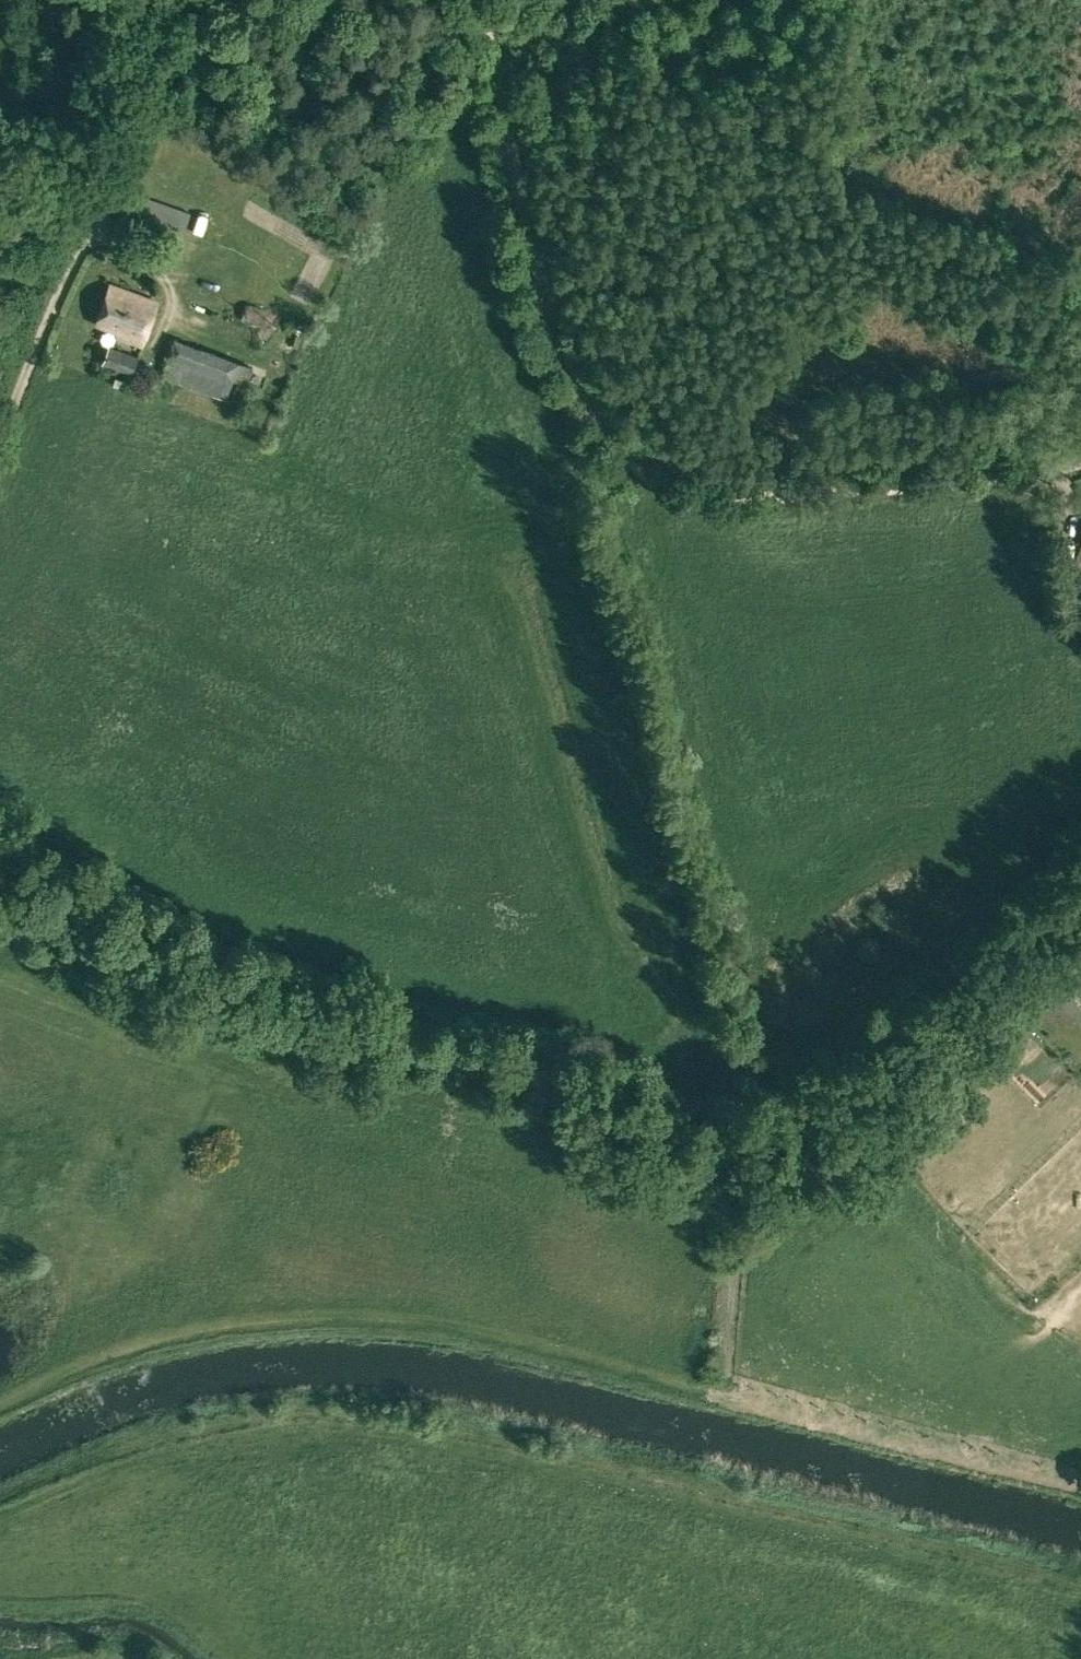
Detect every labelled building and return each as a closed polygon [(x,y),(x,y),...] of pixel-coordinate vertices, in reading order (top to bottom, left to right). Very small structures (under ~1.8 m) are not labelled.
[(134,228),(168,240),(171,230),(184,234),(191,213),(145,196),(134,228)] [(117,337),(141,346),(158,301),(111,284),(96,324),(118,332),(117,337)] [(239,319),(260,326),(265,310),(244,303),(239,319)] [(160,377),(226,400),(234,378),(239,362),(174,338),(160,377)] [(101,363),(131,375),(138,357),(109,345),(101,363)] [(239,362),(234,378),(244,382),(250,366),(239,362)]
